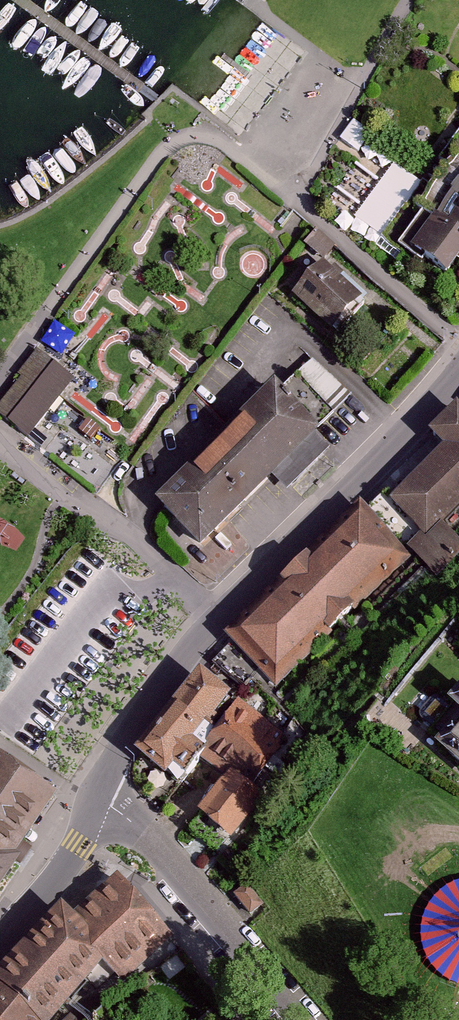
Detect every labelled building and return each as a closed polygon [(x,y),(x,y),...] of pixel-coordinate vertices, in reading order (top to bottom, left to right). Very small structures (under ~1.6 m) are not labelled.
[(446,275),(458,257),(458,129),(385,231),(446,275)] [(367,301),(323,266),(295,302),(339,336),(367,301)] [(0,404),(0,415),(28,437),(75,379),(37,349),(17,375),(21,377),(0,404)] [(154,500),(198,545),(272,473),(287,489),(333,445),(275,385),(154,500)] [(392,502),(426,536),(458,503),(458,408),(456,405),(428,433),(444,449),(392,502)] [(359,507),(226,636),(277,688),(409,558),(359,507)] [(233,699),(199,673),(137,751),(170,777),(233,699)] [(283,740),(239,708),(201,760),(225,778),(229,772),(249,787),(283,740)] [(442,746),(458,761),(458,727),(442,746)] [(0,764),(0,885),(54,797),(0,764)] [(249,787),(229,772),(225,778),(196,818),(232,843),(264,798),(249,787)] [(117,875),(73,919),(88,931),(92,952),(103,963),(125,987),(177,938),(117,875)] [(243,889),(231,900),(246,917),(259,906),(243,889)] [(0,971),(0,986),(39,1019),(51,1019),(103,963),(92,952),(88,931),(73,919),(58,905),(0,971)] [(0,986),(0,1019),(39,1019),(0,986)]
